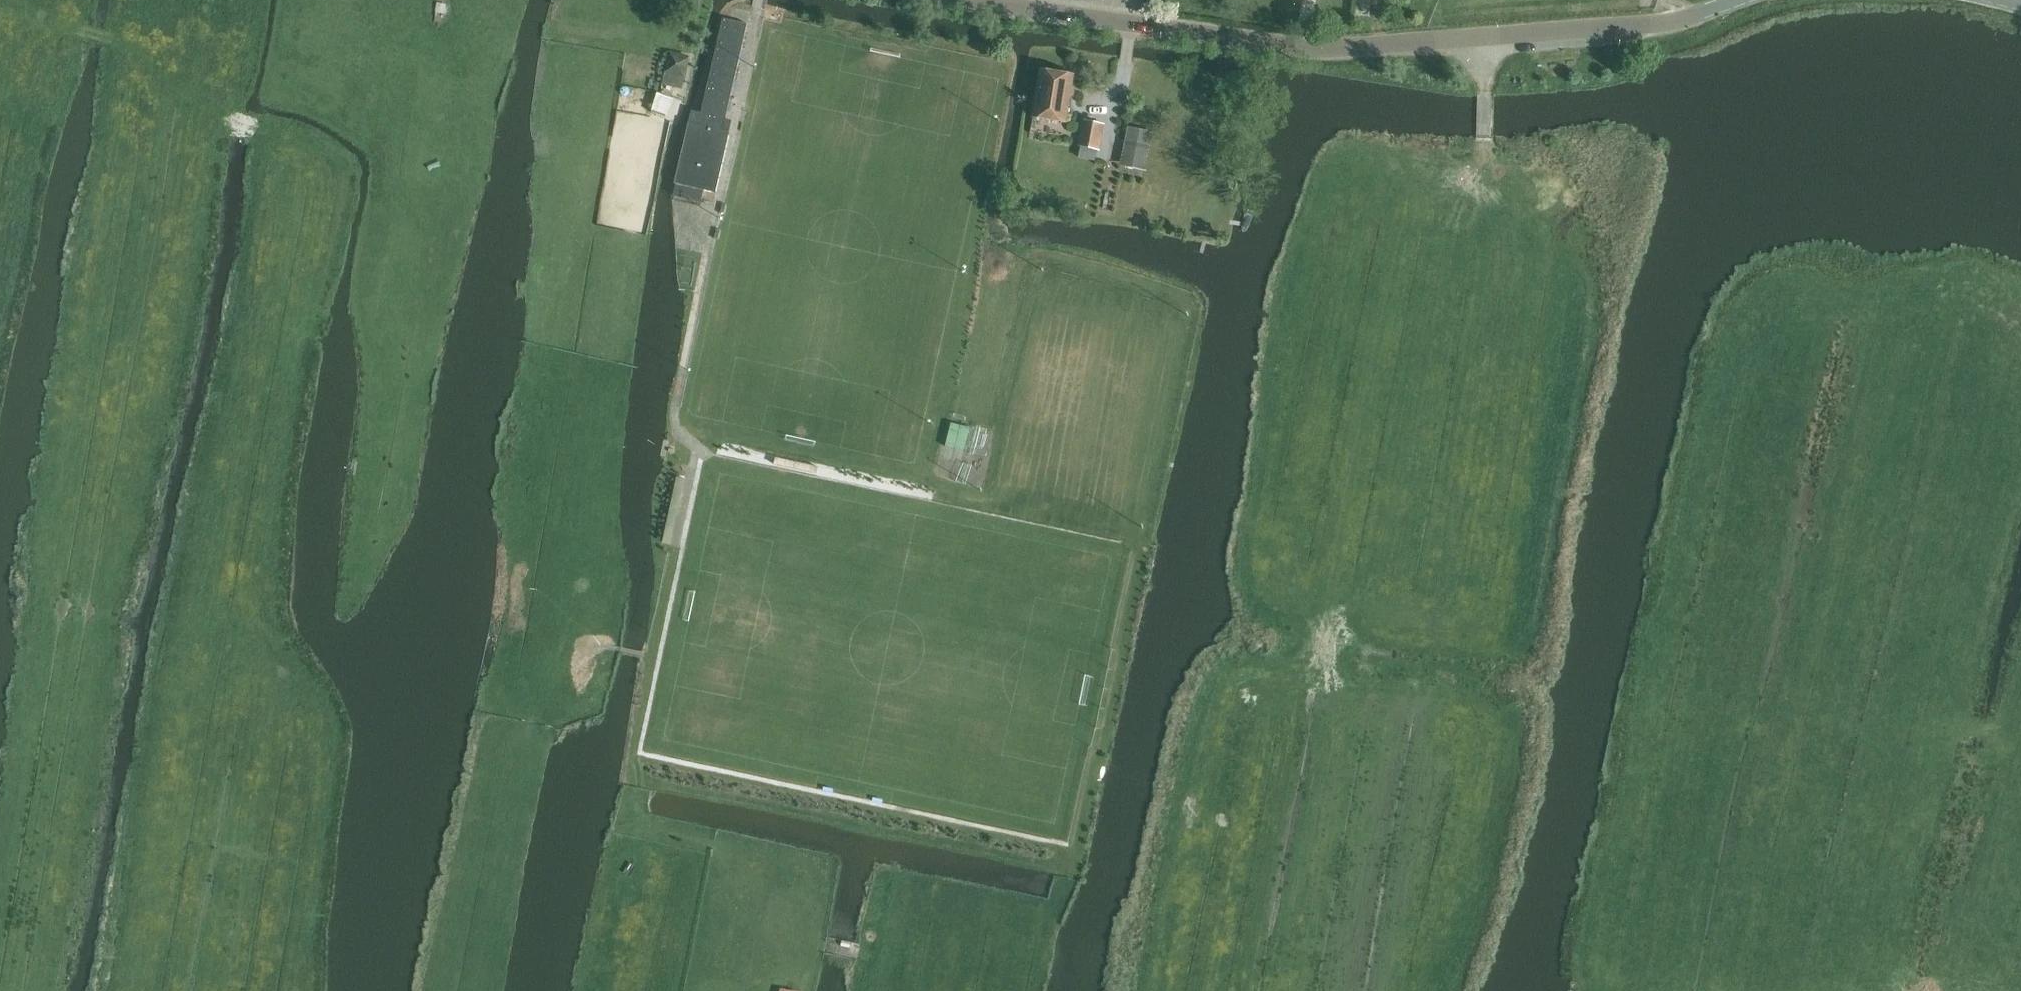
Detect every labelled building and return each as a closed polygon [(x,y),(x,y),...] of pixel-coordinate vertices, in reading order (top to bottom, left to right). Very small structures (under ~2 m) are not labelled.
[(675,184),(680,185),(716,193),(730,133),(723,131),(747,25),(724,20),(722,19),(700,113),(691,111),(677,174),(675,184)] [(683,91),(685,78),(689,58),(669,53),(665,74),(662,86),(683,91)] [(1034,118),(1067,123),(1074,76),(1041,70),(1034,118)] [(670,113),(677,96),(663,91),(657,107),(670,113)] [(1098,150),(1103,126),(1084,122),(1080,146),(1098,150)] [(1121,161),(1127,162),(1125,173),(1139,175),(1142,164),(1145,165),(1150,132),(1127,128),(1121,161)]
